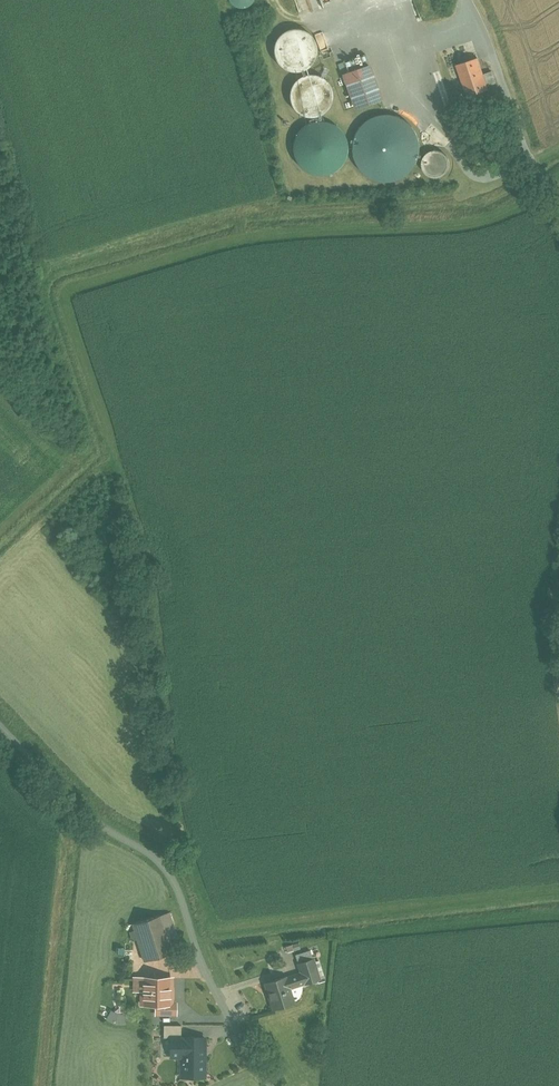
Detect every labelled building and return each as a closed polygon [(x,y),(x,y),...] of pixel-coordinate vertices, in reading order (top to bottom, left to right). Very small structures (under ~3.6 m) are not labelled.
[(229,1),(232,4),(235,6),(238,8),(242,8),(246,7),(249,5),(252,3),(254,0),(229,0),(229,1)] [(316,58),(318,50),(316,41),(311,34),(304,30),(295,28),(287,30),(279,35),(275,42),(273,51),(275,59),(280,66),(288,71),(296,73),(305,71),(312,66),(316,58)] [(478,58),(457,65),(468,97),(489,90),(488,86),(484,74),(478,58)] [(370,66),(344,76),(356,107),(381,98),(370,66)] [(492,71),(484,74),(488,86),(496,83),(492,71)] [(332,104),(334,95),(332,87),(327,80),(320,75),(311,73),(303,75),(295,80),(291,88),(289,96),(291,105),(296,112),(303,116),(312,118),(320,116),(328,111),(332,104)] [(418,161),(420,148),(417,134),(410,123),(398,116),(385,114),(372,117),(361,124),(354,136),(352,149),(355,162),(362,173),(374,180),(387,183),(400,180),(411,172),(418,161)] [(346,158),(348,147),(346,137),(340,128),(330,122),(320,120),(309,123),(301,129),(295,138),(293,149),(295,159),(301,168),(310,174),(321,176),(332,173),(340,167),(346,158)] [(449,169),(450,164),(448,159),(445,154),(441,151),(435,150),(430,151),(425,154),(422,159),(421,164),(423,170),(426,174),(430,177),(436,178),(441,177),(446,174),(449,169)] [(162,915),(133,924),(145,961),(173,952),(162,915)] [(138,944),(116,944),(116,954),(131,954),(138,954),(138,944)] [(312,958),(297,963),(300,972),(304,982),(304,984),(319,979),(312,958)] [(300,972),(284,978),(287,988),(304,982),(300,972)] [(264,983),(265,983),(270,997),(269,998),(273,1009),(292,1002),(287,988),(284,978),(283,976),(265,983),(264,983)] [(134,991),(142,991),(142,978),(142,977),(134,977),(134,991)] [(172,978),(142,978),(142,991),(142,1004),(156,1004),(172,1004),(172,978)] [(172,1004),(156,1004),(156,1014),(176,1014),(176,1004),(172,1004)] [(181,1025),(164,1025),(164,1038),(171,1038),(181,1038),(181,1037),(181,1025)] [(205,1037),(181,1037),(181,1038),(171,1038),(171,1056),(186,1057),(186,1075),(182,1075),(182,1077),(204,1077),(205,1056),(203,1056),(203,1048),(205,1048),(205,1037)]
